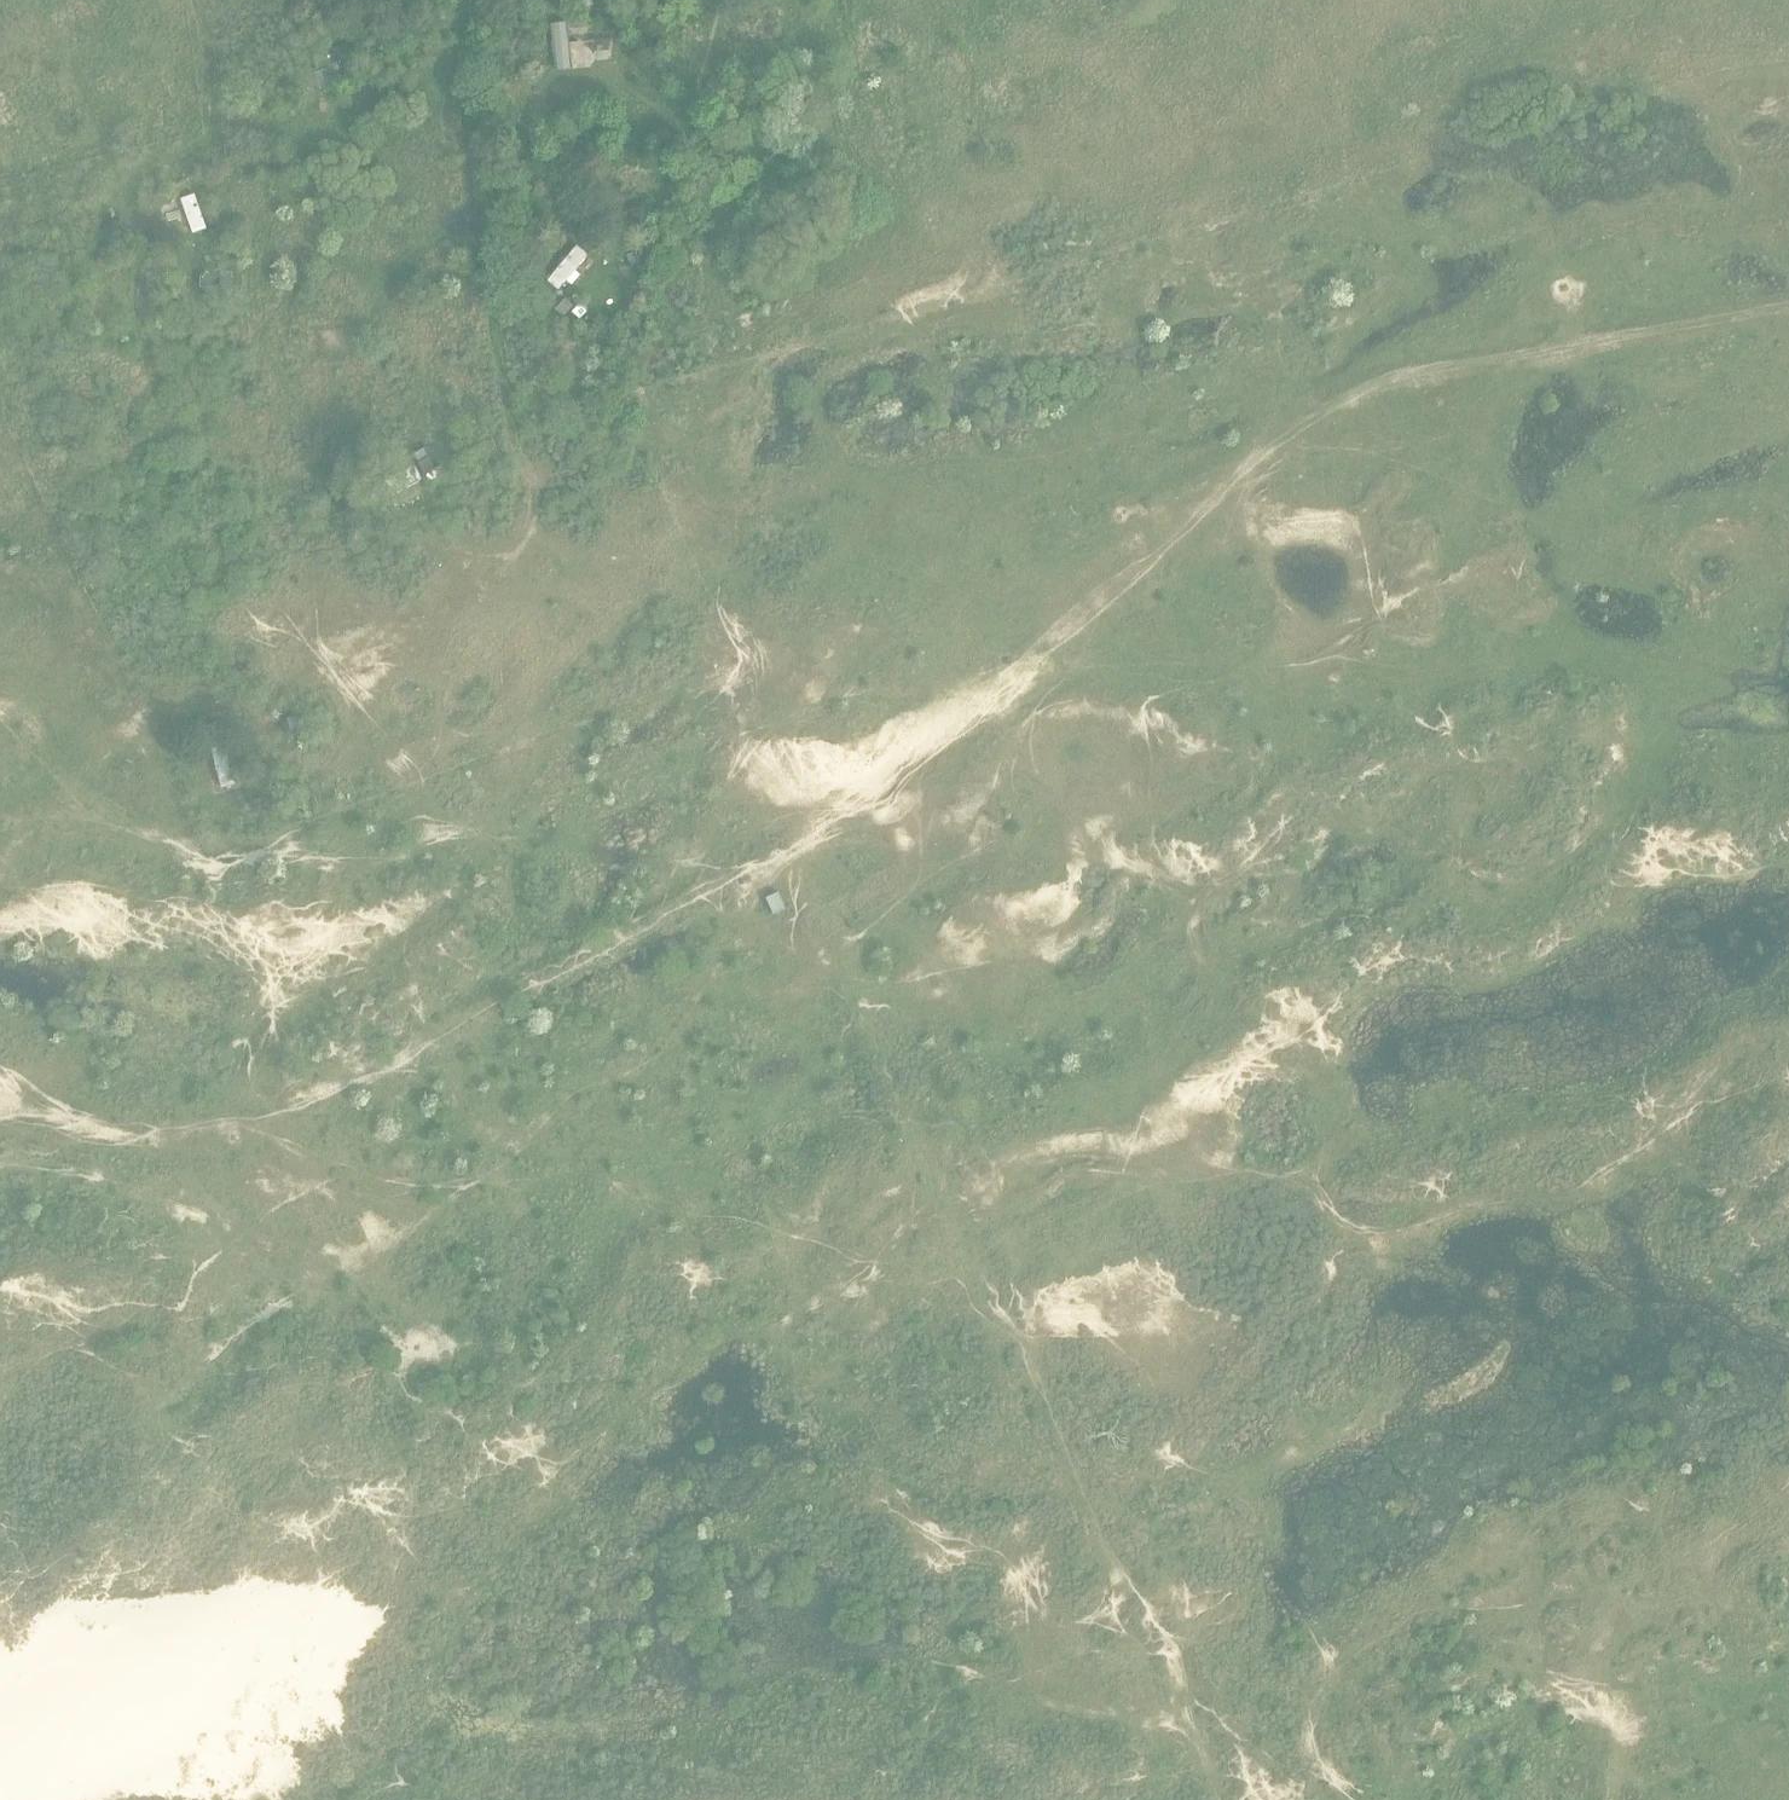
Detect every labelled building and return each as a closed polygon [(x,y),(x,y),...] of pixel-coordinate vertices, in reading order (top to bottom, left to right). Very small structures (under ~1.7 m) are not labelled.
[(572,67),(567,21),(551,22),(556,69),(572,67)] [(206,227),(194,193),(181,198),(193,232),(206,227)] [(577,244),(547,280),(559,289),(567,279),(572,283),(580,274),(575,270),(588,254),(577,244)] [(435,468),(424,447),(413,453),(425,474),(435,468)] [(235,782),(219,721),(205,725),(222,786),(235,782)] [(776,894),(762,900),(770,917),(784,910),(776,894)]
